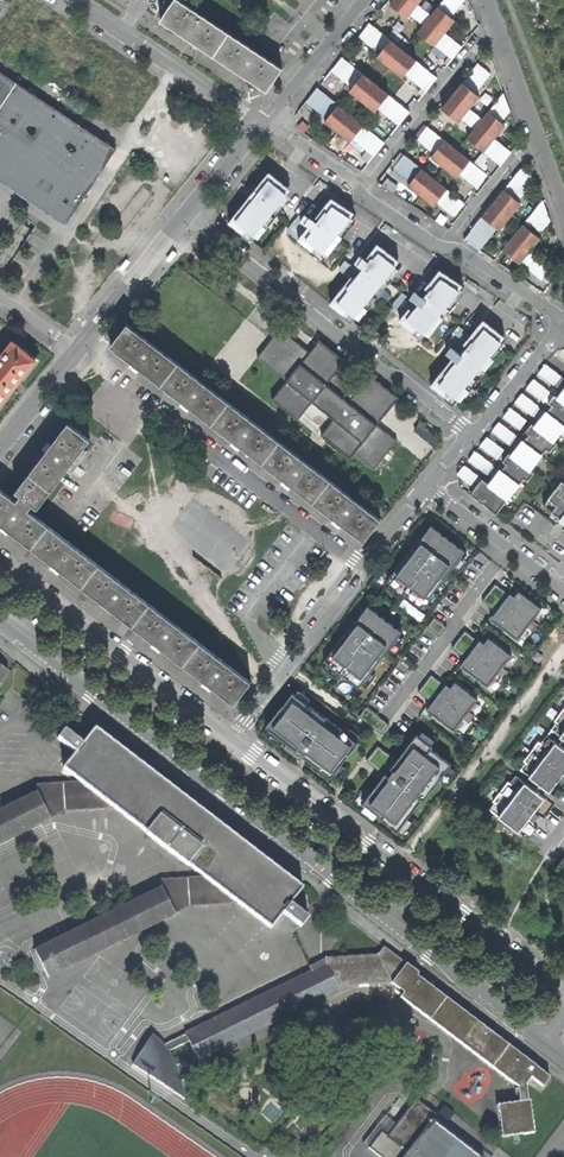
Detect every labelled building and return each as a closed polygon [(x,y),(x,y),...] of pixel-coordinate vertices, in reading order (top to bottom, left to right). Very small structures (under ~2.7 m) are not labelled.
[(231,34),(181,0),(175,0),(162,20),(189,39),(216,57),(231,34)] [(452,59),(457,52),(462,46),(445,32),(455,20),(450,16),(461,3),(464,0),(443,0),(431,15),(417,3),(420,0),(392,0),(390,3),(407,17),(410,13),(416,18),(424,24),(417,32),(434,46),(435,44),(452,59)] [(431,84),(437,77),(370,22),(365,28),(359,35),(380,52),(377,56),(403,77),(406,73),(426,90),(431,84)] [(282,68),(231,34),(216,57),(242,74),(267,91),(282,68)] [(198,49),(192,56),(237,88),(243,81),(198,49)] [(404,118),(410,111),(343,56),(337,63),(332,70),(353,86),(349,90),(375,111),(378,107),(399,124),(404,118)] [(467,138),(501,165),(506,158),(511,152),(494,138),(505,125),(501,121),(505,117),(510,111),(503,93),(482,118),(469,108),(479,95),(474,92),(490,73),(478,63),(468,76),(441,108),(458,122),(462,118),(467,122),(474,128),(467,138)] [(65,223),(113,149),(97,138),(99,134),(75,118),(73,122),(0,73),(0,181),(65,223)] [(379,149),(385,142),(318,87),(307,100),(313,106),(328,117),(324,120),(350,141),(353,138),(374,155),(379,149)] [(459,173),(477,187),(481,181),(487,174),(427,126),(422,132),(416,139),(434,153),(431,157),(456,177),(459,173)] [(459,209),(465,203),(404,154),(398,161),(393,167),(411,182),(408,185),(433,206),(437,202),(454,216),(459,209)] [(496,227),(499,230),(521,203),(518,200),(535,179),(528,173),(521,168),(463,240),(471,245),(478,250),(496,227)] [(297,193),(272,173),(250,199),(232,221),(256,241),(297,193)] [(348,207),(339,199),(317,226),(302,213),(287,232),(323,261),(360,217),(348,207)] [(542,279),(551,267),(530,250),(540,238),(537,235),(550,220),(546,211),(542,200),(502,249),(519,263),(520,262),(530,270),(542,279)] [(384,241),(340,304),(358,318),(406,259),(393,249),(384,241)] [(433,294),(428,299),(440,307),(443,309),(463,285),(451,277),(440,270),(425,287),(433,294)] [(167,277),(165,275),(157,285),(161,288),(167,281),(169,278),(167,277)] [(393,304),(404,314),(409,307),(413,302),(402,293),(393,304)] [(404,314),(399,319),(413,331),(418,327),(428,335),(443,317),(439,313),(436,311),(440,307),(428,299),(417,313),(409,307),(404,314)] [(470,336),(464,343),(471,350),(460,363),(452,358),(430,384),(445,396),(449,391),(460,400),(468,389),(464,386),(481,366),(485,369),(494,358),(490,354),(504,337),(493,327),(483,320),(470,336)] [(339,523),(362,541),(380,519),(126,323),(108,345),(134,365),(187,406),(238,445),(289,484),(339,523)] [(458,350),(464,343),(470,336),(459,327),(447,340),(458,350)] [(14,387),(15,388),(17,386),(19,383),(18,382),(36,360),(12,342),(0,357),(0,405),(14,387)] [(288,380),(311,353),(297,342),(294,346),(291,344),(288,347),(286,345),(282,349),(283,350),(280,354),(275,355),(271,358),(266,362),(288,380)] [(554,384),(560,376),(545,363),(538,371),(554,384)] [(371,466),(377,459),(380,460),(383,456),(379,453),(381,451),(382,448),(390,446),(392,445),(396,441),(391,437),(391,436),(388,434),(387,434),(385,432),(385,431),(382,428),(379,427),(377,426),(376,424),(398,398),(370,376),(358,391),(335,373),(313,400),(335,419),(322,435),(350,457),(355,452),(371,466)] [(542,399),(548,391),(533,378),(526,386),(542,399)] [(527,480),(534,472),(531,469),(547,449),(550,451),(557,442),(554,440),(563,427),(563,389),(558,396),(552,403),(549,401),(542,409),(545,412),(542,416),(534,425),(528,432),(525,429),(519,438),(522,440),(523,441),(518,448),(516,446),(510,454),(510,456),(506,461),(502,459),(496,467),(499,469),(501,471),(496,477),(494,475),(488,483),(463,465),(457,472),(475,487),(478,489),(472,495),(478,500),(496,514),(524,478),(527,480)] [(531,413),(537,405),(521,392),(514,401),(531,413)] [(552,397),(549,401),(552,403),(558,396),(554,394),(552,397)] [(519,428),(526,420),(510,407),(503,415),(519,428)] [(248,680),(28,507),(33,502),(37,505),(91,438),(68,421),(51,442),(48,440),(45,444),(42,447),(45,451),(15,489),(21,494),(17,499),(0,485),(0,521),(3,523),(56,564),(118,612),(156,642),(205,680),(232,701),(248,680)] [(508,442),(515,434),(498,422),(492,430),(508,442)] [(528,426),(525,429),(528,432),(534,425),(531,422),(528,426)] [(414,431),(434,445),(438,439),(418,425),(414,431)] [(496,457),(503,449),(486,436),(480,445),(496,457)] [(485,471),(492,463),(475,450),(468,459),(485,471)] [(562,480),(542,504),(561,518),(562,517),(563,519),(563,482),(562,480)] [(390,583),(386,588),(398,597),(402,592),(422,607),(424,604),(429,608),(438,596),(433,592),(453,567),(458,572),(467,560),(462,555),(465,551),(431,525),(419,541),(416,539),(410,547),(412,548),(387,581),(390,583)] [(495,584),(482,601),(496,611),(495,612),(490,619),(517,640),(519,637),(522,639),(527,633),(524,630),(527,627),(533,631),(538,625),(533,620),(534,618),(537,620),(542,614),(539,611),(542,608),(518,591),(516,593),(512,590),(510,593),(509,594),(495,584)] [(327,663),(323,668),(335,677),(339,673),(359,688),(361,684),(366,688),(375,676),(370,672),(389,648),(395,652),(404,640),(398,636),(401,632),(368,606),(356,621),(353,619),(347,627),(348,628),(324,661),(327,663)] [(434,617),(427,627),(439,636),(446,626),(434,617)] [(465,630),(452,647),(466,658),(460,666),(464,669),(471,674),(487,686),(489,684),(492,686),(497,679),(494,677),(497,674),(503,678),(508,671),(502,667),(504,665),(507,667),(512,660),(509,658),(511,655),(488,638),(486,640),(482,637),(479,641),(465,630)] [(8,672),(1,666),(0,665),(0,682),(8,672)] [(431,674),(418,691),(432,702),(426,710),(453,730),(455,728),(458,730),(463,723),(461,721),(463,718),(469,722),(474,715),(469,711),(470,709),(473,711),(478,704),(475,702),(477,699),(455,682),(452,684),(448,681),(445,685),(431,674)] [(269,729),(265,734),(277,743),(281,738),(287,743),(283,748),(300,760),(303,756),(331,778),(332,776),(337,780),(346,768),(341,764),(358,742),(357,741),(361,736),(349,727),(345,732),(325,717),(307,703),(310,698),(299,689),(295,694),(293,692),(281,708),(280,707),(266,726),(269,729)] [(563,739),(563,707),(554,720),(556,722),(551,729),(551,730),(563,739)] [(309,915),(291,901),(303,885),(244,836),(135,755),(97,725),(83,742),(66,729),(58,738),(76,752),(64,767),(82,782),(37,784),(37,793),(0,811),(0,842),(67,809),(114,806),(205,876),(161,878),(161,885),(162,888),(36,950),(48,974),(190,903),(238,901),(271,927),(283,911),(302,925),(309,915)] [(563,739),(551,730),(546,735),(559,745),(563,739)] [(365,804),(362,809),(374,819),(377,814),(382,817),(381,818),(397,831),(398,829),(403,833),(413,821),(408,817),(422,799),(424,800),(441,778),(446,782),(456,770),(450,766),(451,764),(431,748),(432,746),(431,745),(435,740),(423,731),(419,736),(416,734),(397,760),(378,745),(366,760),(385,775),(363,803),(365,804)] [(546,735),(541,742),(539,741),(523,761),(525,762),(520,769),(549,792),(559,778),(563,781),(563,749),(559,745),(546,735)] [(495,802),(489,809),(518,832),(529,818),(533,822),(539,815),(534,811),(545,797),(515,775),(510,782),(508,781),(493,801),(495,802)] [(496,1101),(501,1135),(535,1131),(530,1096),(527,1096),(526,1081),(536,1079),(542,1084),(549,1075),(449,999),(452,996),(417,970),(330,903),(326,923),(366,954),(326,957),(325,959),(310,966),(312,971),(197,1029),(208,1053),(346,983),(391,982),(402,990),(400,993),(516,1081),(519,1097),(496,1101)] [(482,1155),(433,1119),(404,1156),(481,1156),(482,1155)]
